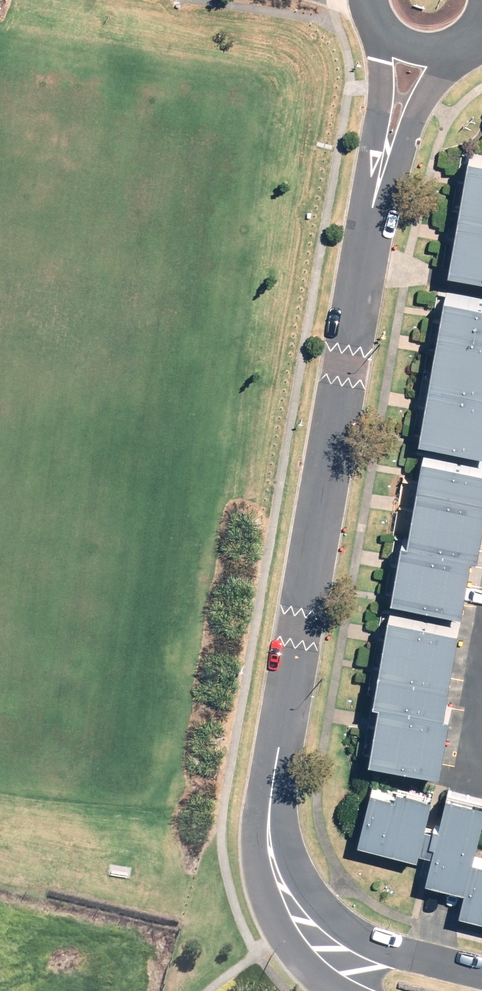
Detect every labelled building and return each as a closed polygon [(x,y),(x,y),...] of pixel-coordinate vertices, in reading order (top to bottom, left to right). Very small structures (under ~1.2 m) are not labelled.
[(464,155),(444,269),(481,276),(481,158),(464,155)] [(440,295),(415,437),(481,449),(481,302),(440,295)] [(418,455),(404,539),(397,538),(388,597),(457,609),(467,552),(473,553),(481,499),(481,465),(418,455)] [(455,625),(385,613),(370,699),(375,700),(365,757),(435,769),(445,712),(440,711),(455,625)] [(469,858),(481,804),(481,802),(443,792),(435,824),(430,822),(429,826),(420,824),(428,794),(393,786),(391,793),(368,787),(361,813),(355,841),(413,855),(415,849),(428,852),(422,878),(462,888),(469,858)] [(456,912),(481,918),(481,861),(469,858),(462,888),(456,912)]
